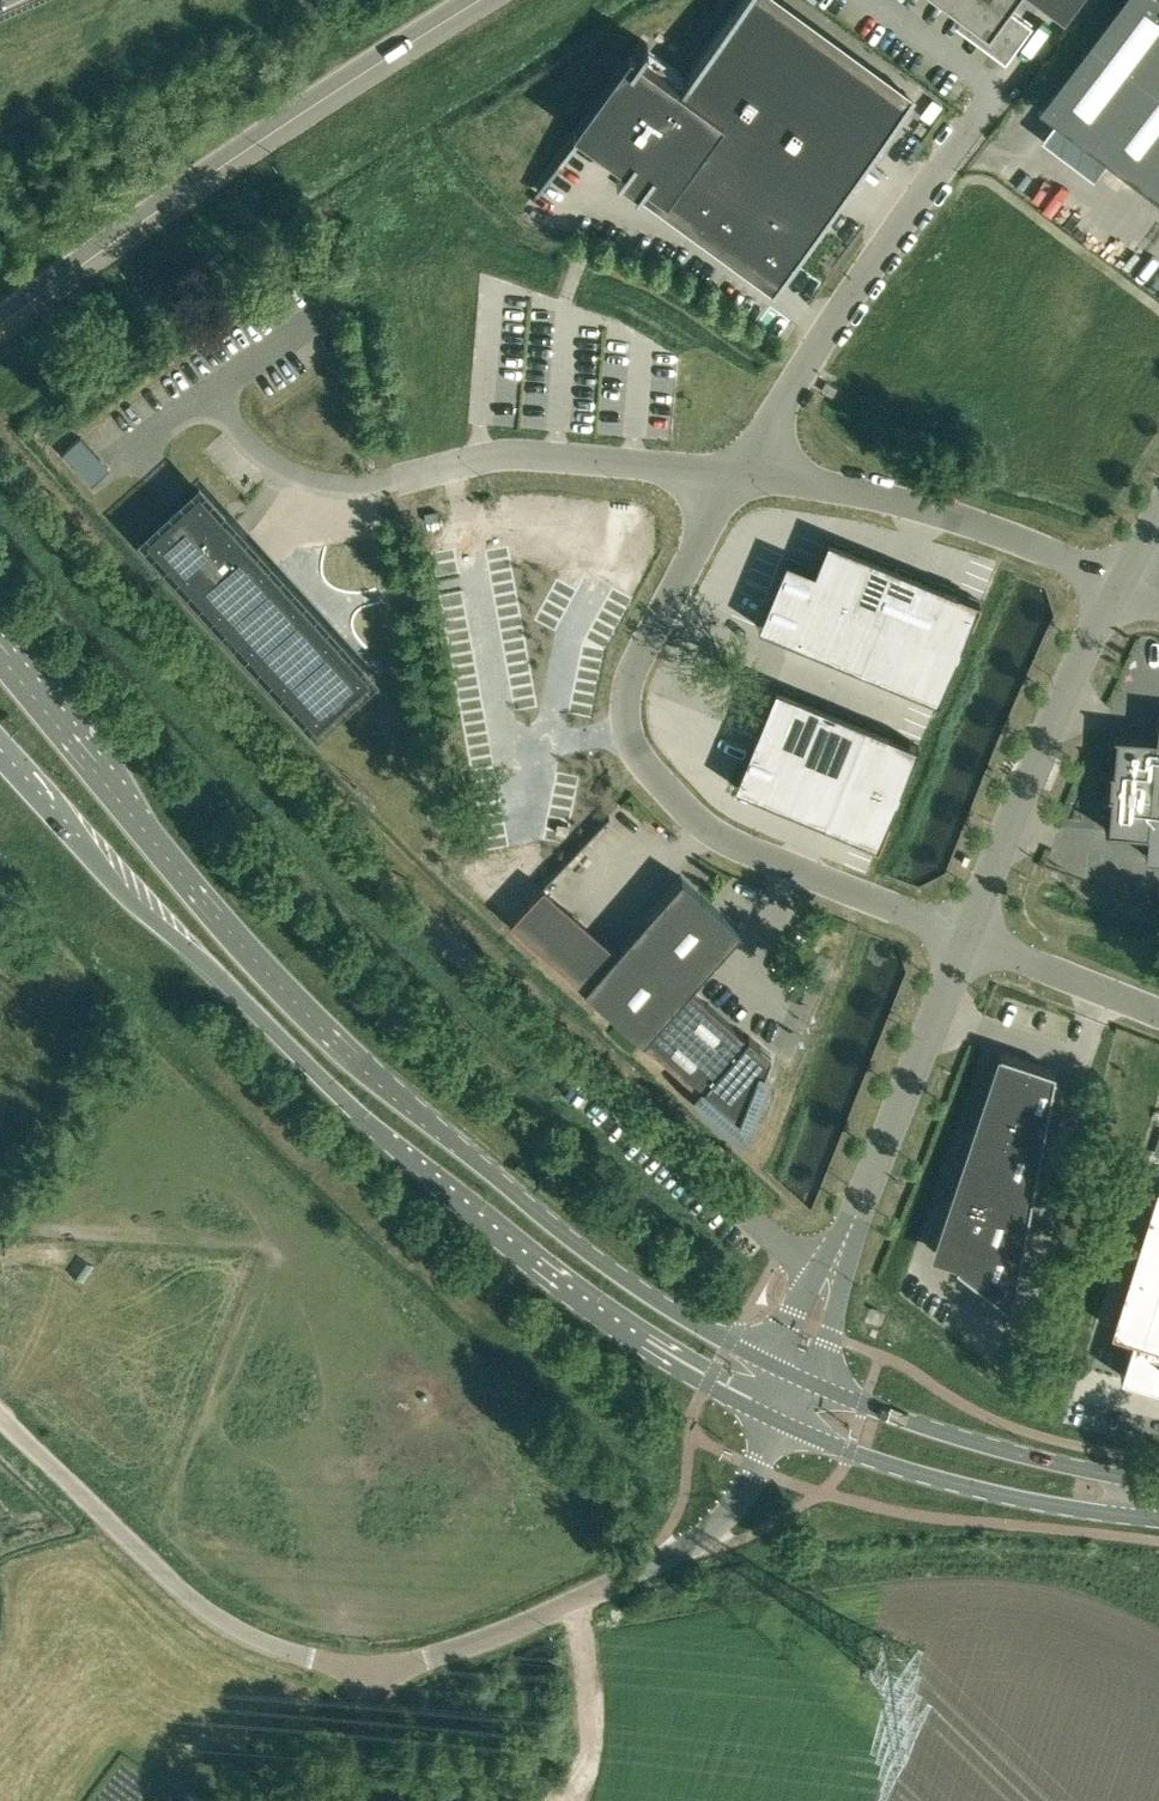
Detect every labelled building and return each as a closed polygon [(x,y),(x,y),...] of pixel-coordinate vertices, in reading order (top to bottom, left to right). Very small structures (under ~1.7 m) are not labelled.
[(582,133),(624,164),(616,174),(619,177),(621,174),(624,176),(632,182),(636,185),(634,188),(637,190),(639,188),(645,179),(777,276),(777,277),(780,279),(834,205),(879,143),(911,99),(908,97),(906,100),(768,0),(743,0),(681,85),(640,54),(637,52),(630,48),(573,126),(579,131),(582,133)] [(959,7),(954,14),(1004,51),(1031,14),(1012,0),(949,0),(959,7)] [(1038,105),(1158,197),(1158,0),(1118,0),(1038,105)] [(1064,19),(1078,0),(1038,0),(1064,19)] [(93,464),(100,457),(80,436),(62,453),(92,485),(97,480),(103,474),(93,464)] [(146,536),(317,723),(369,675),(237,530),(199,488),(184,502),(146,536)] [(786,556),(758,625),(766,628),(897,682),(939,700),(980,599),(827,536),(814,568),(786,556)] [(775,685),(734,785),(845,830),(845,831),(878,844),(919,744),(775,685)] [(1114,732),(1113,734),(1117,734),(1114,768),(1099,766),(1099,768),(1103,769),(1101,790),(1097,790),(1097,792),(1112,793),(1109,826),(1105,826),(1105,828),(1148,832),(1146,855),(1152,855),(1152,856),(1158,856),(1158,713),(1156,736),(1114,732)] [(614,953),(584,987),(642,1038),(698,1087),(700,1089),(698,1091),(741,1129),(750,1106),(756,1108),(761,1097),(755,1095),(765,1069),(771,1054),(749,1035),(747,1037),(690,987),(742,928),(682,876),(617,950),(614,953)] [(512,926),(584,987),(614,953),(543,892),(512,926)] [(1000,1051),(1000,1052),(1005,1054),(983,1121),(1042,1141),(1055,1070),(1000,1051)] [(1042,1141),(983,1121),(961,1187),(1029,1210),(1042,1141)] [(1029,1210),(961,1187),(940,1249),(959,1256),(956,1265),(1011,1307),(1029,1210)] [(1110,1327),(1133,1334),(1120,1374),(1158,1386),(1158,1214),(1146,1210),(1110,1327)] [(92,1266),(77,1256),(67,1271),(82,1282),(92,1266)] [(189,1791),(182,1800),(205,1800),(189,1791)]
